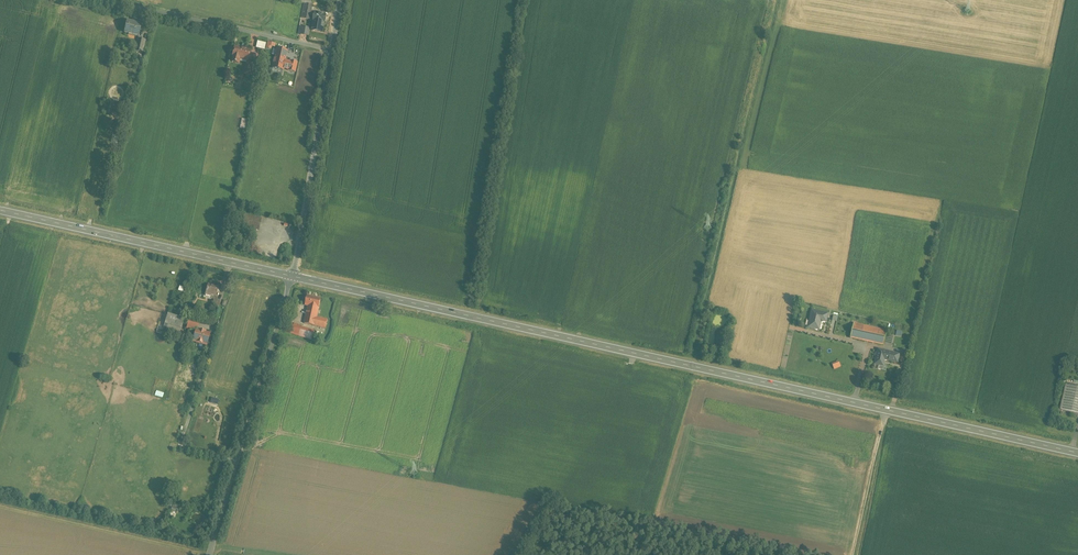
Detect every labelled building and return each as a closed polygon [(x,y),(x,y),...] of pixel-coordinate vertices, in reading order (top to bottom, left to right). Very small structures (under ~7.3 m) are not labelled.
[(301,18),(309,19),(310,13),(312,5),(306,4),(305,8),(303,7),(301,18)] [(326,15),(315,14),(314,21),(313,23),(312,31),(322,33),(324,24),(326,15)] [(140,26),(124,23),(122,34),(138,38),(140,26)] [(309,29),(302,28),(301,36),(308,37),(309,29)] [(143,42),(137,41),(134,53),(140,55),(143,42)] [(266,44),(257,42),(256,48),(265,50),(266,44)] [(249,50),(233,46),(229,64),(238,66),(239,62),(246,63),(249,50)] [(284,56),(274,54),(271,70),(281,72),(284,56)] [(256,69),(246,67),(244,75),(254,78),(256,69)] [(286,76),(280,75),(278,85),(284,86),(286,76)] [(256,226),(236,222),(234,230),(254,235),(256,226)] [(206,286),(203,295),(215,298),(218,289),(206,286)] [(321,299),(306,295),(303,307),(306,308),(302,326),(287,322),(284,334),(313,341),(315,333),(311,332),(313,326),(325,329),(327,322),(316,319),(321,299)] [(219,307),(212,305),(209,314),(216,316),(219,307)] [(827,314),(811,311),(807,330),(819,332),(821,322),(825,323),(827,314)] [(183,321),(166,316),(161,332),(178,337),(183,321)] [(194,333),(194,331),(197,325),(188,322),(185,331),(194,333)] [(886,331),(854,324),(850,339),(883,346),(886,331)] [(209,335),(194,331),(194,333),(191,344),(205,348),(209,335)] [(900,355),(877,350),(873,366),(883,368),(885,362),(897,364),(900,355)] [(1066,384),(1060,409),(1077,413),(1077,387),(1066,384)]
